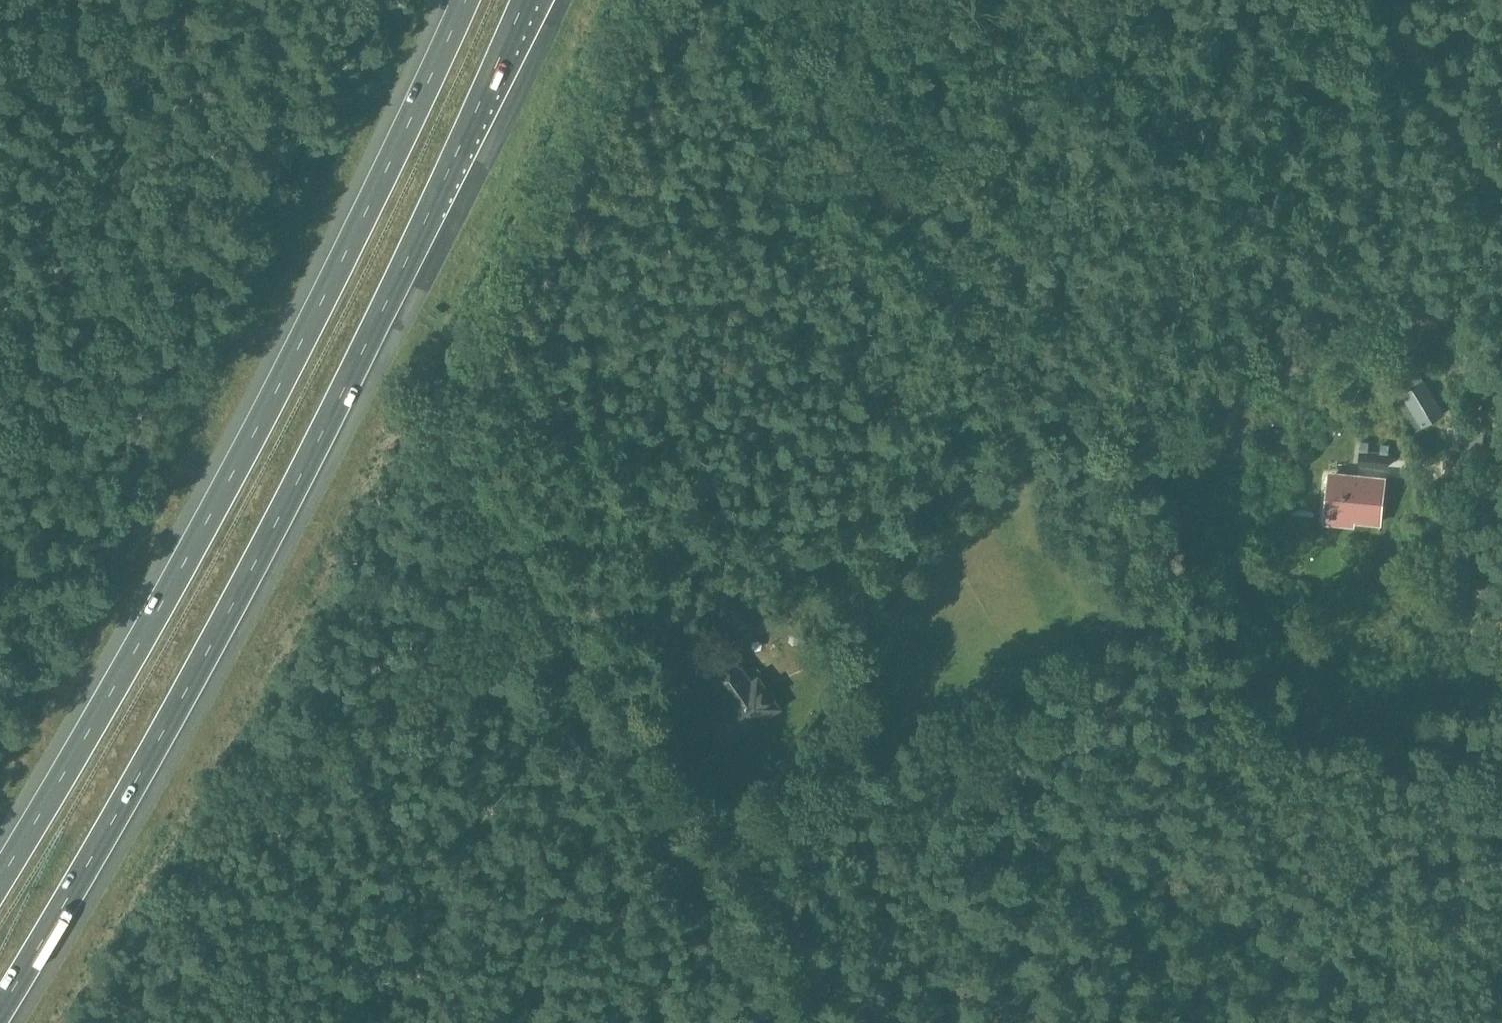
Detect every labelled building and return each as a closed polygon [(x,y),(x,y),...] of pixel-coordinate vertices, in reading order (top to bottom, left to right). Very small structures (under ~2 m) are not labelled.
[(1425,381),(1404,394),(1424,427),(1446,414),(1425,381)] [(1361,442),(1359,466),(1389,469),(1391,445),(1361,442)] [(1381,523),(1385,480),(1361,477),(1360,481),(1331,478),(1327,514),(1356,517),(1356,520),(1381,523)] [(769,627),(769,619),(751,619),(751,627),(769,627)] [(703,713),(727,747),(783,708),(759,673),(752,678),(734,653),(707,672),(724,698),(703,713)]
